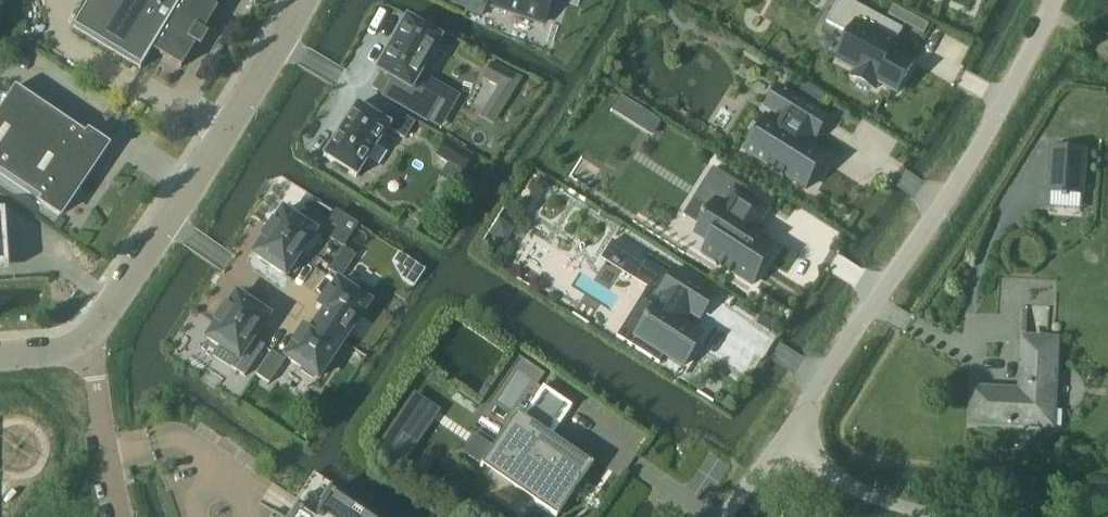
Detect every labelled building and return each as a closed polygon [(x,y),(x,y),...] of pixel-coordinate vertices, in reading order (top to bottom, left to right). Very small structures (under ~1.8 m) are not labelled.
[(70,30),(137,71),(138,72),(150,53),(179,70),(214,12),(194,0),(89,0),(70,30)] [(491,7),(541,25),(550,0),(493,0),(491,7)] [(826,23),(851,37),(837,61),(855,71),(852,77),(875,90),(878,84),(896,93),(912,64),(892,53),(895,47),(896,47),(897,46),(894,44),(902,30),(847,0),(838,0),(826,23)] [(482,9),(470,5),(467,13),(480,17),(482,9)] [(893,6),(888,16),(923,35),(928,25),(893,6)] [(412,88),(439,40),(404,20),(375,72),(391,81),(381,97),(426,122),(438,102),(412,88)] [(506,107),(521,79),(490,64),(482,79),(497,88),(491,100),(506,107)] [(13,89),(0,108),(0,177),(40,204),(39,205),(58,218),(104,149),(86,137),(85,138),(13,89)] [(754,137),(745,152),(768,167),(767,168),(768,169),(769,167),(774,170),(773,172),(774,172),(775,171),(777,172),(776,174),(777,174),(778,173),(783,176),(782,177),(783,178),(784,176),(805,190),(826,156),(809,145),(813,138),(815,139),(828,118),(794,97),(777,125),(766,118),(757,133),(755,131),(752,136),(754,137)] [(386,108),(378,121),(355,106),(322,158),(354,179),(387,129),(402,139),(412,124),(386,108)] [(445,141),(435,158),(461,174),(471,157),(445,141)] [(1051,148),(1047,192),(1063,193),(1063,197),(1067,197),(1067,193),(1082,194),(1085,151),(1051,148)] [(757,289),(777,256),(762,247),(764,244),(760,241),(766,233),(762,231),(773,214),(741,193),(730,211),(722,206),(713,220),(710,224),(701,239),(716,248),(709,259),(757,289)] [(334,211),(326,224),(335,230),(328,240),(342,249),(342,248),(357,225),(334,211)] [(261,242),(252,256),(283,277),(300,252),(307,256),(319,239),(312,234),(313,234),(281,212),(280,214),(277,213),(259,240),(261,242)] [(10,275),(6,215),(0,215),(0,275),(10,275)] [(342,249),(327,271),(339,280),(355,256),(342,248),(342,249)] [(634,256),(627,267),(636,273),(634,277),(631,275),(630,277),(660,295),(629,345),(627,343),(626,344),(658,365),(663,357),(680,368),(691,350),(700,336),(696,334),(680,324),(687,312),(697,319),(712,296),(672,271),(668,278),(634,256)] [(326,293),(315,309),(322,314),(315,324),(342,342),(367,304),(364,303),(371,293),(358,283),(351,293),(336,283),(328,294),(326,293)] [(223,308),(204,336),(207,338),(206,340),(218,348),(212,357),(230,369),(229,369),(243,378),(263,347),(251,340),(266,318),(235,296),(226,310),(223,308)] [(292,347),(284,359),(301,370),(300,371),(311,379),(312,377),(316,380),(342,342),(315,324),(308,335),(301,330),(290,346),(292,347)] [(1062,413),(1053,412),(1058,340),(1030,339),(1026,385),(1021,385),(1021,394),(973,391),(971,424),(1061,431),(1062,413)] [(479,467),(481,469),(484,464),(513,485),(512,486),(521,492),(522,491),(535,499),(532,504),(552,516),(556,516),(572,493),(568,491),(573,484),(577,486),(591,466),(546,436),(565,407),(569,410),(570,408),(541,388),(540,390),(542,391),(522,420),(515,415),(501,435),(506,437),(501,445),(496,442),(479,467)] [(405,405),(369,458),(395,475),(430,422),(405,405)] [(328,492),(314,483),(307,493),(300,503),(296,510),(291,516),(365,516),(328,492)]
